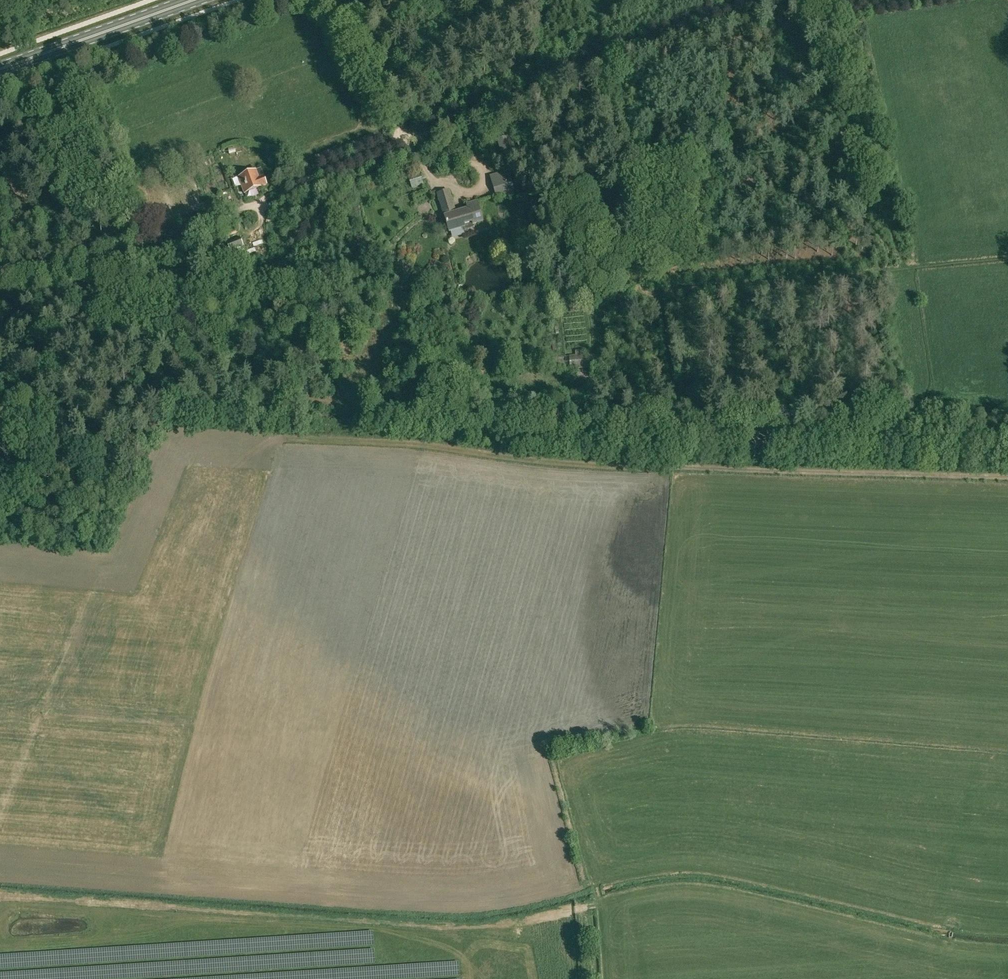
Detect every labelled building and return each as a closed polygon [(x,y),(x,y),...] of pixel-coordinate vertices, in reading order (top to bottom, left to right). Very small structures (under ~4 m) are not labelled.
[(239,178),(244,192),(267,184),(262,170),(239,178)] [(489,176),(495,194),(496,197),(515,191),(508,170),(489,176)] [(408,175),(412,188),(424,183),(420,171),(408,175)] [(426,187),(416,189),(418,197),(428,194),(426,187)] [(478,224),(483,222),(477,202),(467,205),(468,209),(455,212),(449,190),(438,193),(449,232),(461,229),(462,229),(463,229),(465,230),(466,230),(467,230),(468,230),(470,229),(472,229),(473,228),(474,228),(475,227),(477,225),(477,224),(478,224)] [(594,356),(594,354),(586,355),(585,350),(575,350),(575,355),(570,355),(570,368),(577,368),(577,373),(582,372),(582,368),(595,367),(595,366),(599,366),(599,355),(594,356)]
